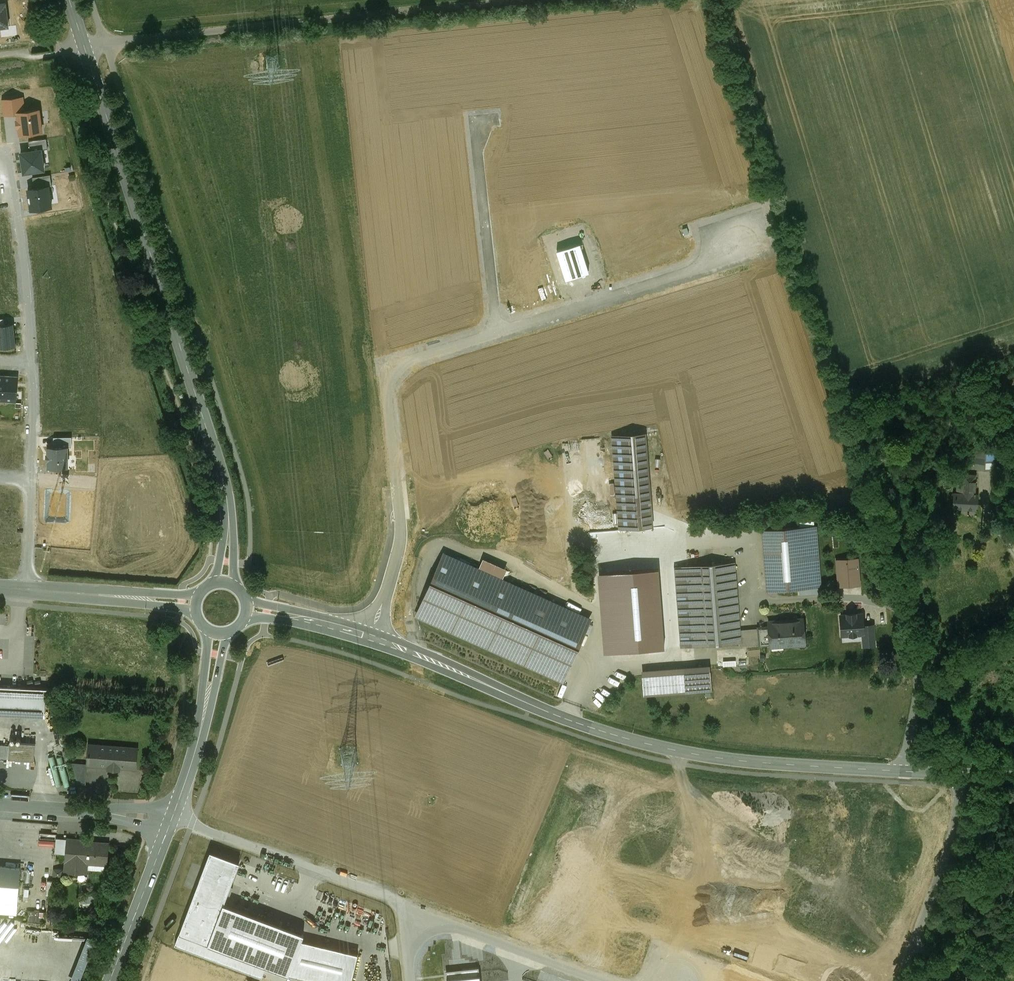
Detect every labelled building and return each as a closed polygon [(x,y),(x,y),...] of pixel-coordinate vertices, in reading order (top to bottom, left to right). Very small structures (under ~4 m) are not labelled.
[(0,4),(0,27),(9,26),(6,3),(0,4)] [(17,112),(26,111),(24,97),(2,99),(4,115),(18,113),(17,112)] [(26,111),(17,112),(18,113),(18,119),(16,119),(17,127),(19,127),(20,134),(42,132),(40,109),(26,111)] [(29,141),(30,151),(42,149),(48,148),(46,139),(29,141)] [(30,151),(21,152),(24,173),(45,170),(42,149),(30,151)] [(49,185),(49,186),(52,185),(50,175),(33,177),(34,187),(49,185)] [(34,187),(28,188),(31,210),(52,206),(49,186),(49,185),(34,187)] [(557,251),(566,280),(589,272),(580,244),(557,251)] [(0,325),(0,348),(16,346),(14,324),(5,324),(0,325)] [(0,375),(0,400),(16,401),(17,376),(0,375)] [(646,434),(613,437),(620,528),(653,526),(646,434)] [(54,437),(54,447),(68,447),(72,447),(72,437),(54,437)] [(54,447),(47,447),(47,453),(46,453),(47,461),(48,461),(48,467),(68,467),(68,447),(54,447)] [(993,450),(973,449),(971,467),(992,469),(993,450)] [(975,474),(958,473),(958,485),(958,493),(955,493),(954,506),(976,507),(977,494),(975,494),(975,492),(974,492),(975,474)] [(816,527),(764,531),(768,590),(820,586),(816,527)] [(589,619),(444,555),(417,616),(562,680),(578,646),(589,619)] [(840,585),(864,584),(863,556),(839,557),(840,585)] [(734,563),(674,568),(680,647),(740,642),(740,630),(734,563)] [(793,620),(770,622),(770,621),(769,621),(769,627),(759,628),(759,629),(760,645),(771,644),(771,646),(772,646),(771,644),(783,643),(784,645),(805,644),(803,619),(793,620)] [(759,629),(740,630),(740,642),(740,646),(760,645),(759,629)] [(643,671),(644,676),(645,696),(702,692),(711,691),(710,683),(709,671),(709,666),(643,671)] [(0,686),(0,711),(44,713),(45,689),(35,688),(0,686)] [(0,745),(0,758),(34,761),(36,744),(10,742),(9,745),(0,745)] [(137,749),(89,745),(88,764),(114,766),(114,769),(119,769),(119,766),(136,767),(137,749)] [(69,750),(63,752),(66,762),(72,761),(69,750)] [(68,839),(57,838),(56,853),(67,854),(68,843),(68,839)] [(90,844),(68,843),(67,854),(66,871),(78,872),(78,862),(107,864),(108,844),(90,842),(90,844)] [(209,848),(174,940),(262,972),(266,963),(288,970),(330,980),(352,980),(358,951),(304,939),(304,932),(224,902),(240,860),(209,848)] [(17,914),(21,868),(0,866),(0,912),(17,914)] [(47,921),(47,909),(31,909),(30,921),(47,921)] [(74,934),(58,933),(57,941),(53,941),(52,950),(60,950),(59,955),(69,956),(68,964),(76,965),(76,957),(88,958),(90,940),(79,939),(79,943),(73,943),(74,934)] [(447,980),(481,980),(479,968),(446,971),(447,980)]
